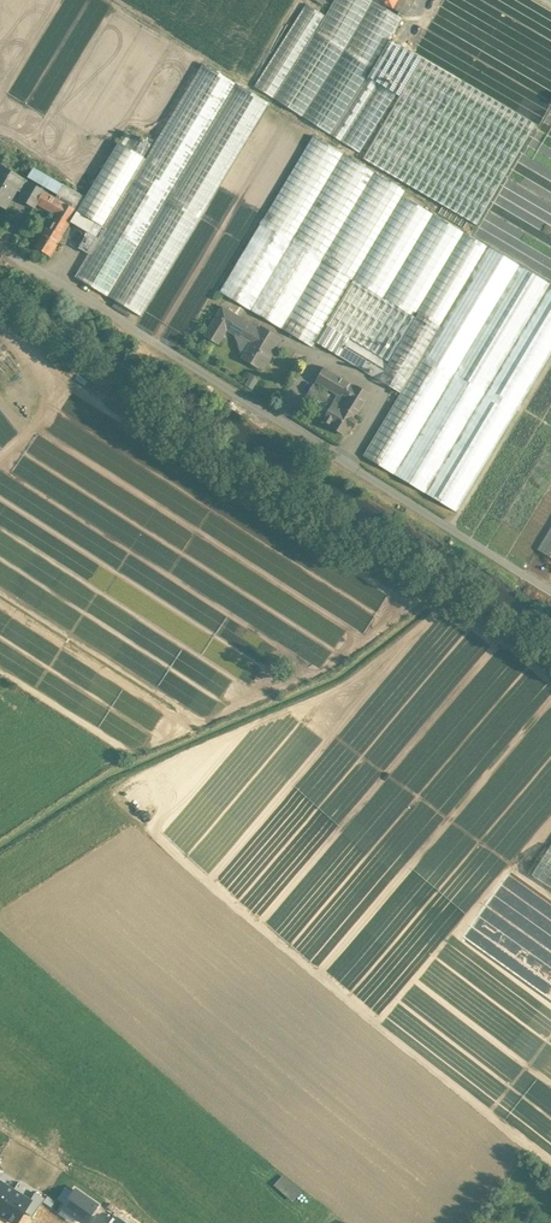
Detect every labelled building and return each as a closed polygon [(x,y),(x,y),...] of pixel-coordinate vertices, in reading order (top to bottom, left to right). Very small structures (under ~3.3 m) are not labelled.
[(370,0),(334,0),(325,16),(315,32),(342,50),(344,51),(372,69),(373,69),(390,39),(402,18),(370,0)] [(379,1),(393,8),(398,0),(380,0),(379,1)] [(305,4),(254,86),(273,98),(314,32),(315,32),(325,16),(305,4)] [(124,17),(74,101),(93,113),(144,29),(124,17)] [(166,42),(147,30),(96,115),(115,126),(166,42)] [(314,32),(273,98),(272,98),(301,116),(342,50),(315,32),(314,32)] [(390,39),(373,69),(372,69),(367,77),(396,95),(399,97),(422,58),(390,39)] [(167,43),(116,127),(130,135),(181,51),(167,43)] [(344,51),(302,117),(331,135),(367,77),(372,69),(344,51)] [(128,141),(125,146),(144,158),(202,64),(183,52),(128,141)] [(535,125),(422,58),(399,97),(397,100),(364,159),(476,225),(535,125)] [(146,159),(120,203),(153,222),(236,84),(203,64),(146,159)] [(367,77),(331,135),(341,141),(377,83),(367,77)] [(377,83),(341,141),(360,153),(385,111),(396,95),(377,83)] [(153,222),(131,258),(130,258),(107,296),(141,316),(269,104),(236,84),(153,222)] [(70,107),(34,167),(47,175),(84,115),(70,107)] [(86,116),(50,177),(69,188),(105,128),(86,116)] [(108,129),(71,189),(85,197),(121,137),(108,129)] [(406,191),(312,136),(260,224),(353,279),(403,196),(406,191)] [(85,197),(80,207),(58,194),(55,198),(62,202),(77,211),(105,228),(120,203),(146,159),(144,158),(125,146),(128,141),(121,137),(85,197)] [(5,208),(16,190),(23,194),(29,183),(22,179),(0,166),(0,205),(5,208)] [(47,175),(34,167),(28,176),(58,194),(80,207),(85,197),(71,189),(69,188),(50,177),(47,175)] [(43,191),(29,183),(23,194),(20,199),(34,207),(36,203),(43,191)] [(55,198),(43,191),(36,203),(55,214),(62,202),(55,198)] [(403,196),(353,279),(356,282),(395,306),(398,308),(415,318),(418,313),(440,327),(488,247),(403,196)] [(58,216),(50,229),(47,227),(35,246),(34,247),(50,256),(62,237),(62,236),(71,222),(77,211),(62,202),(55,214),(58,216)] [(153,222),(120,203),(105,228),(104,228),(89,254),(75,277),(107,296),(130,258),(131,258),(153,222)] [(104,228),(77,211),(71,222),(88,233),(79,248),(89,254),(104,228)] [(34,224),(27,219),(20,230),(21,230),(20,231),(27,235),(34,224)] [(353,279),(260,224),(219,292),(312,348),(353,279)] [(400,393),(363,456),(425,493),(550,284),(488,247),(440,327),(400,393)] [(356,282),(319,344),(378,380),(415,318),(398,308),(371,352),(368,350),(395,306),(356,282)] [(425,493),(456,512),(550,354),(550,285),(550,284),(425,493)] [(236,315),(222,307),(204,336),(218,345),(227,330),(236,315)] [(415,318),(378,380),(400,393),(440,327),(418,313),(415,318)] [(269,335),(236,315),(227,330),(235,336),(237,333),(248,340),(242,354),(244,354),(241,358),(259,369),(271,350),(275,352),(282,339),(271,332),(269,335)] [(338,395),(323,421),(345,435),(360,411),(357,409),(367,392),(355,384),(354,385),(324,367),(315,382),(338,395)] [(537,549),(550,558),(550,527),(537,549)] [(550,845),(531,875),(550,888),(550,845)] [(283,1175),(274,1185),(292,1201),(301,1190),(283,1175)]
